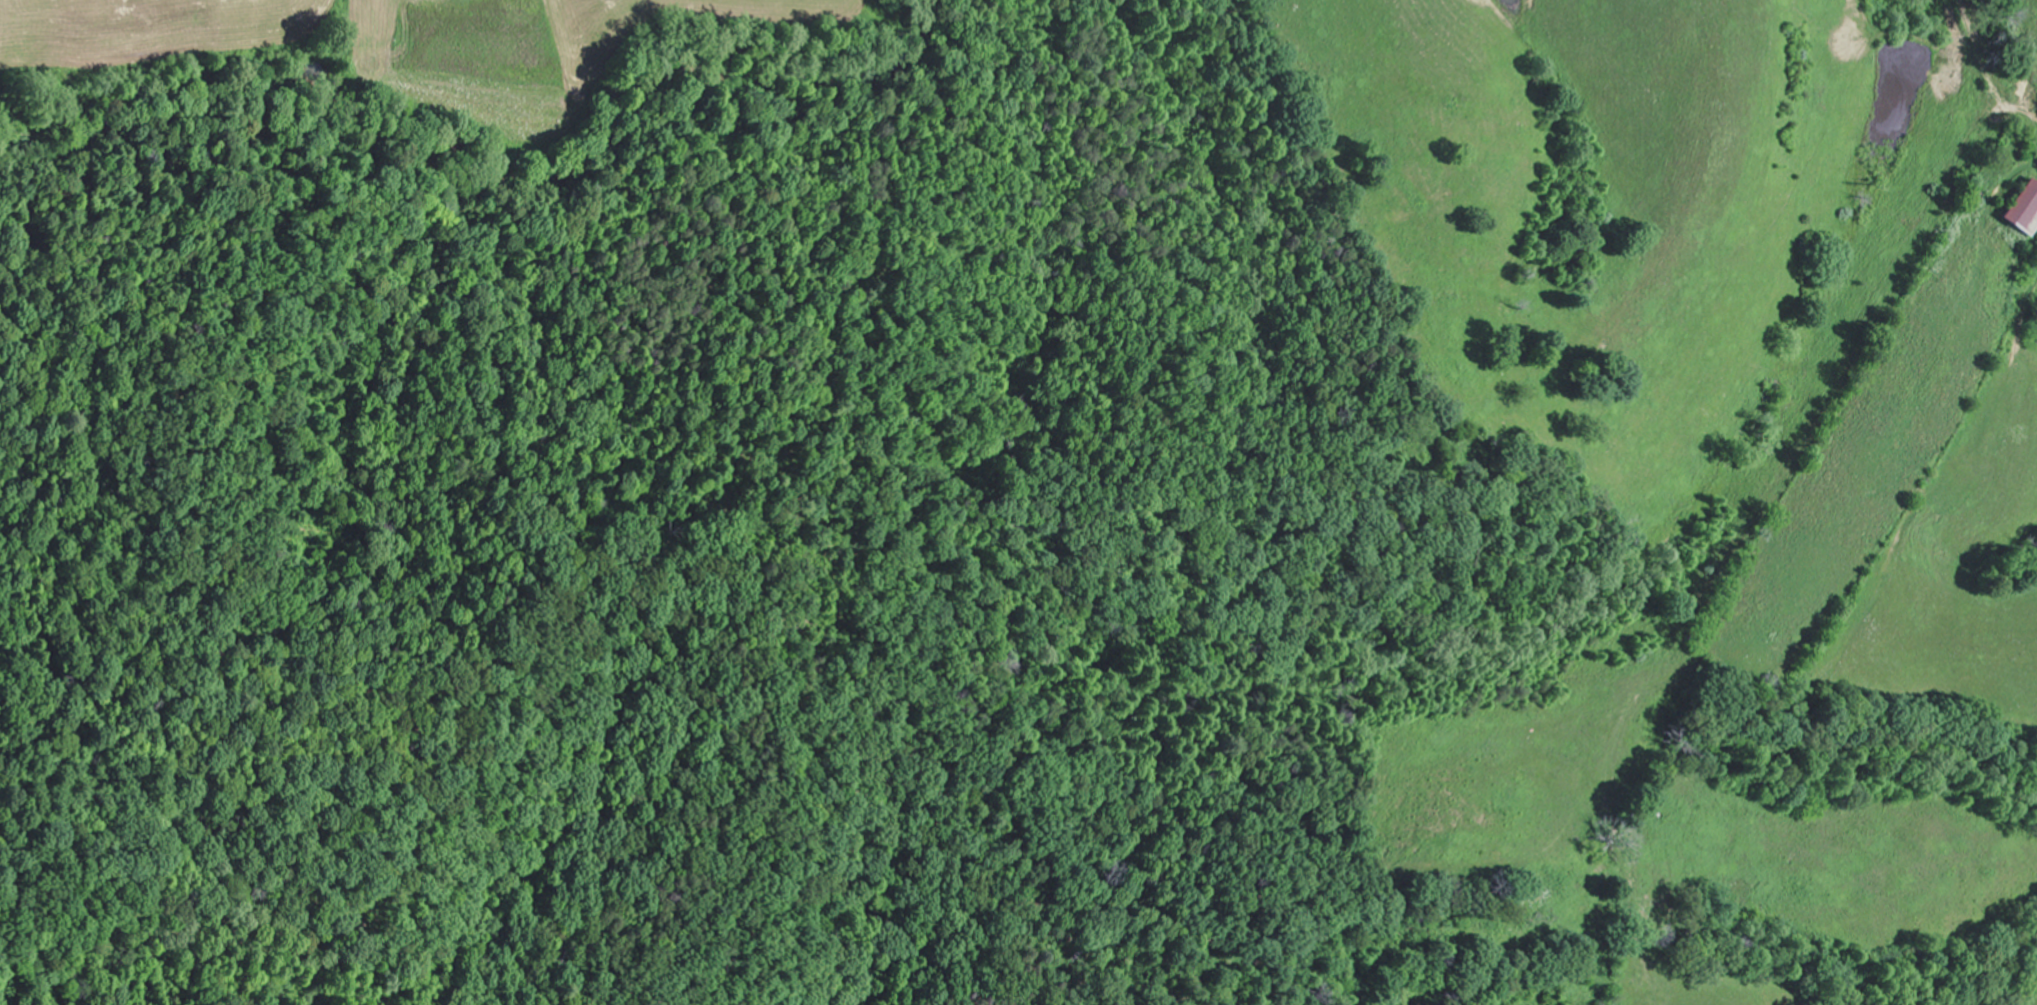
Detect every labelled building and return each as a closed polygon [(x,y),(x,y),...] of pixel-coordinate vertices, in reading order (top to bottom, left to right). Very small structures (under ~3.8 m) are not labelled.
[(2026,179),(1999,220),(2027,238),(2036,223),(2036,186),(2026,179)]
